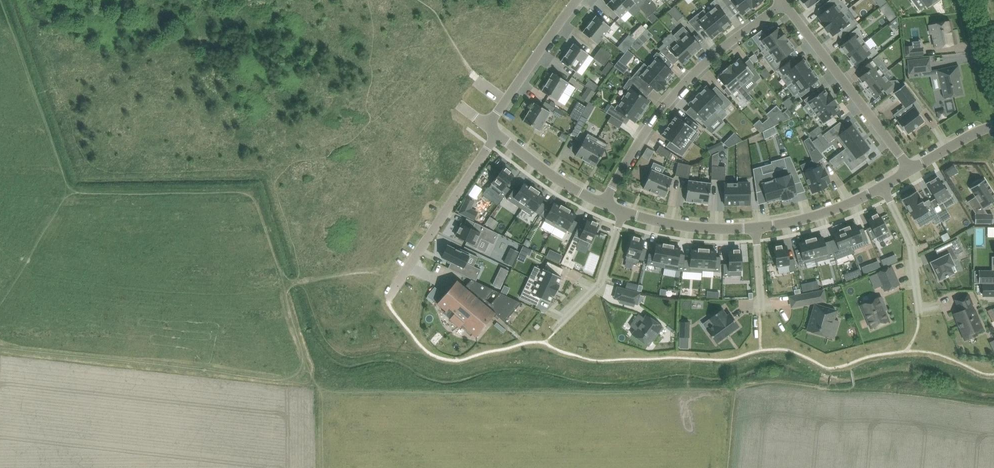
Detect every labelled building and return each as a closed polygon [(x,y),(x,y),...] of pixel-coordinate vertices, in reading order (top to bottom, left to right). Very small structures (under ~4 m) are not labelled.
[(617,0),(611,0),(606,4),(620,18),(628,11),(617,0)] [(628,11),(635,3),(632,0),(617,0),(628,11)] [(644,3),(653,12),(658,8),(651,1),(650,0),(647,0),(644,3)] [(707,13),(721,30),(731,22),(721,10),(727,6),(722,0),(714,0),(710,3),(714,8),(707,13)] [(727,6),(732,2),(742,14),(752,7),(753,7),(747,0),(722,0),(727,6)] [(842,13),(836,5),(841,1),(840,0),(829,0),(818,9),(822,14),(818,17),(821,22),(820,23),(821,24),(824,28),(825,26),(842,13)] [(886,2),(880,8),(890,21),(896,16),(886,2)] [(644,3),(639,7),(648,17),(653,12),(644,3)] [(674,6),(668,11),(677,21),(683,16),(674,6)] [(721,30),(707,13),(702,18),(698,13),(688,22),(697,32),(702,28),(711,39),(721,30)] [(849,22),(842,13),(825,26),(824,28),(826,31),(827,32),(829,31),(833,36),(837,33),(840,38),(859,23),(854,17),(849,22)] [(596,15),(589,24),(604,36),(611,27),(596,15)] [(897,17),(890,22),(894,28),(899,25),(897,17)] [(629,35),(633,30),(624,21),(619,26),(629,35)] [(930,34),(932,33),(935,48),(956,44),(954,35),(953,36),(950,21),(928,25),(930,34)] [(604,36),(589,24),(582,32),(597,44),(604,36)] [(630,36),(635,40),(646,29),(641,24),(630,36)] [(619,26),(615,31),(624,40),(629,35),(619,26)] [(847,55),(865,42),(859,34),(861,32),(857,27),(849,34),(852,37),(840,46),(841,47),(840,48),(843,53),(844,52),(847,55)] [(779,29),(778,28),(761,41),(766,48),(761,52),(764,56),(769,52),(787,39),(779,29)] [(675,37),(677,39),(692,55),(702,46),(689,32),(682,38),(679,34),(675,37)] [(638,38),(644,43),(648,39),(642,33),(638,38)] [(692,55),(677,39),(668,47),(666,46),(660,51),(673,64),(678,60),(682,64),(684,63),(685,64),(689,60),(688,59),(692,55)] [(769,52),(775,60),(772,63),(776,68),(784,62),(782,58),(794,50),(792,48),(794,46),(789,40),(788,42),(786,40),(787,39),(769,52)] [(871,49),(865,42),(847,55),(851,59),(849,60),(853,64),(854,64),(855,65),(867,56),(869,59),(878,52),(874,47),(871,49)] [(573,43),(567,52),(583,63),(589,54),(573,43)] [(904,46),(905,56),(923,54),(923,47),(913,48),(912,45),(904,46)] [(601,47),(597,52),(608,60),(612,55),(601,47)] [(583,63),(567,52),(561,61),(577,72),(583,63)] [(608,60),(597,52),(593,58),(604,66),(608,60)] [(656,58),(648,67),(666,82),(665,81),(666,80),(668,81),(672,76),(671,74),(673,72),(661,61),(664,58),(657,52),(653,56),(656,58)] [(750,59),(753,63),(762,57),(759,52),(750,59)] [(866,86),(867,87),(884,74),(888,70),(877,56),(860,69),(864,74),(859,78),(862,82),(861,83),(865,87),(866,86)] [(786,73),(792,82),(810,69),(809,67),(810,66),(806,60),(804,61),(803,59),(798,63),(794,57),(777,70),(781,76),(786,73)] [(730,64),(726,68),(742,86),(751,77),(755,82),(760,77),(754,69),(751,72),(740,58),(731,65),(730,64)] [(931,72),(930,66),(930,58),(908,60),(909,74),(931,72)] [(609,62),(605,67),(610,71),(614,66),(609,62)] [(616,68),(624,73),(628,68),(621,62),(616,68)] [(942,88),(944,98),(963,94),(959,76),(961,76),(958,65),(938,69),(939,77),(938,77),(940,88),(942,88)] [(666,82),(648,67),(642,74),(639,72),(634,78),(644,86),(647,82),(657,91),(657,90),(658,91),(666,82)] [(742,86),(726,68),(722,71),(723,72),(717,77),(727,88),(724,90),(729,96),(731,93),(732,94),(737,89),(748,102),(752,98),(742,86)] [(765,79),(769,76),(764,69),(760,72),(765,79)] [(810,69),(792,82),(799,91),(797,93),(800,98),(812,89),(809,85),(817,79),(816,77),(817,76),(813,70),(811,71),(810,69)] [(552,73),(547,82),(563,92),(570,96),(575,87),(569,83),(552,73)] [(884,74),(867,87),(868,89),(866,90),(869,93),(871,92),(874,97),(884,90),(888,95),(901,85),(897,80),(889,81),(884,74)] [(628,91),(623,98),(643,112),(648,106),(646,105),(649,101),(636,92),(640,87),(629,78),(623,87),(628,91)] [(589,80),(585,85),(592,89),(594,91),(598,86),(589,80)] [(547,82),(541,91),(558,101),(563,92),(547,82)] [(903,129),(907,134),(924,121),(918,113),(923,109),(916,100),(904,84),(893,92),(905,108),(907,111),(896,119),(899,124),(898,125),(902,130),(903,129)] [(698,95),(718,116),(718,115),(714,111),(719,106),(724,110),(732,103),(721,92),(716,96),(707,86),(704,89),(703,87),(698,92),(699,93),(698,95)] [(588,102),(595,92),(588,87),(581,98),(588,102)] [(808,103),(815,112),(833,99),(829,94),(828,95),(825,90),(817,96),(814,92),(804,100),(807,104),(808,103)] [(718,116),(698,95),(696,97),(694,96),(689,100),(691,102),(689,104),(699,115),(697,117),(707,127),(718,116)] [(606,112),(611,115),(619,120),(624,114),(635,122),(638,118),(639,119),(643,112),(623,98),(616,108),(611,105),(606,112)] [(787,108),(788,109),(792,106),(793,105),(788,99),(783,103),(787,108)] [(833,99),(815,112),(823,122),(825,121),(829,127),(837,121),(832,115),(839,110),(836,106),(837,105),(833,99)] [(534,102),(528,112),(545,122),(550,112),(534,102)] [(582,103),(574,118),(578,121),(581,116),(584,111),(586,106),(582,103)] [(563,112),(556,108),(553,113),(560,117),(563,112)] [(770,119),(776,125),(788,119),(780,110),(770,119)] [(584,111),(581,116),(587,119),(590,114),(584,111)] [(545,122),(528,112),(523,121),(539,131),(545,122)] [(677,113),(668,124),(688,139),(694,130),(696,131),(699,126),(686,116),(684,119),(677,113)] [(623,122),(619,120),(611,115),(607,122),(619,128),(623,122)] [(574,127),(581,131),(587,119),(581,116),(578,121),(574,127)] [(776,125),(770,119),(769,117),(761,125),(758,121),(753,125),(760,132),(762,131),(763,131),(768,129),(775,125),(776,125)] [(840,122),(823,135),(829,143),(838,135),(847,147),(861,136),(852,124),(845,129),(840,122)] [(688,139),(668,125),(667,126),(667,127),(666,128),(661,135),(670,141),(666,147),(677,153),(688,139)] [(768,129),(763,131),(765,139),(771,136),(768,129)] [(814,130),(809,133),(813,138),(818,135),(814,130)] [(562,133),(559,138),(565,142),(568,137),(564,135),(562,133)] [(588,133),(575,156),(585,161),(598,139),(597,139),(588,133)] [(735,133),(730,138),(736,144),(743,140),(735,133)] [(847,147),(829,160),(835,168),(850,156),(857,166),(867,158),(864,155),(870,150),(869,149),(870,148),(861,136),(847,147)] [(809,137),(804,141),(814,163),(817,162),(824,157),(817,147),(813,142),(809,137)] [(817,138),(813,142),(817,147),(822,143),(817,138)] [(598,139),(585,161),(595,167),(608,144),(598,139)] [(671,152),(660,145),(656,151),(667,158),(671,152)] [(715,146),(708,149),(711,155),(718,152),(715,146)] [(772,161),(771,161),(782,198),(781,198),(781,199),(784,198),(785,200),(791,198),(791,197),(793,196),(793,195),(796,194),(793,184),(801,182),(790,156),(784,158),(786,167),(774,171),(772,161)] [(761,166),(753,169),(756,192),(764,190),(767,202),(781,198),(782,198),(771,161),(774,171),(763,174),(761,166)] [(675,175),(682,177),(684,164),(678,162),(675,175)] [(684,164),(682,177),(688,178),(691,165),(684,164)] [(821,165),(804,172),(813,193),(828,187),(827,184),(831,182),(825,167),(823,168),(821,165)] [(955,166),(946,171),(949,177),(958,172),(955,166)] [(504,168),(489,187),(503,198),(510,189),(505,185),(513,175),(509,172),(510,171),(506,168),(505,169),(504,168)] [(643,189),(654,193),(662,173),(652,169),(643,189)] [(662,173),(654,193),(664,198),(673,178),(662,173)] [(930,181),(927,183),(936,198),(930,201),(941,221),(942,222),(951,217),(942,202),(952,196),(947,188),(945,190),(937,177),(934,178),(934,177),(929,180),(930,181)] [(985,179),(982,181),(979,180),(974,184),(973,186),(970,188),(981,205),(977,208),(977,214),(975,214),(975,223),(993,223),(993,214),(987,214),(984,208),(993,201),(993,194),(985,179)] [(686,201),(697,203),(700,181),(688,180),(686,201)] [(700,181),(697,203),(708,204),(711,183),(700,181)] [(749,182),(737,183),(738,205),(750,204),(749,182)] [(518,192),(512,202),(521,209),(535,189),(531,186),(530,187),(524,183),(518,192)] [(737,183),(724,183),(725,205),(738,205),(737,183)] [(513,189),(507,199),(512,202),(518,192),(513,189)] [(535,189),(521,209),(531,215),(534,211),(541,201),(544,196),(538,192),(539,192),(535,189)] [(904,198),(902,199),(915,220),(924,214),(926,218),(930,216),(935,224),(941,221),(930,201),(929,199),(923,202),(916,191),(910,194),(910,193),(903,196),(904,198)] [(466,200),(456,212),(463,216),(472,205),(466,200)] [(541,201),(534,211),(540,215),(546,205),(541,201)] [(546,218),(544,221),(555,227),(565,208),(561,205),(561,206),(554,203),(552,208),(546,218)] [(546,205),(540,215),(546,218),(552,208),(548,206),(546,205)] [(565,208),(555,227),(565,232),(567,230),(573,219),(575,214),(569,211),(569,210),(565,208)] [(872,217),(868,219),(871,226),(877,237),(879,241),(890,236),(878,214),(877,215),(876,214),(872,216),(872,217)] [(573,219),(567,230),(572,233),(578,222),(573,219)] [(580,238),(578,243),(589,247),(598,225),(597,224),(597,223),(592,221),(592,222),(587,220),(584,227),(580,238)] [(461,223),(456,235),(467,241),(466,243),(477,248),(482,238),(494,244),(499,234),(475,222),(472,228),(461,223)] [(849,226),(844,228),(853,250),(869,244),(863,228),(858,230),(856,224),(849,227),(849,226)] [(579,225),(574,236),(580,238),(584,227),(579,225)] [(871,226),(866,229),(871,239),(871,240),(877,237),(871,226)] [(840,230),(833,233),(835,238),(840,250),(850,246),(852,250),(853,250),(844,228),(840,230)] [(947,232),(941,236),(944,241),(950,238),(947,232)] [(815,238),(810,239),(816,262),(828,259),(824,242),(822,236),(815,238)] [(632,237),(625,261),(637,264),(638,259),(644,261),(647,249),(641,248),(643,240),(638,239),(638,238),(634,237),(632,237)] [(830,240),(830,241),(833,252),(834,251),(840,250),(835,238),(830,240)] [(800,248),(795,250),(799,264),(815,260),(816,262),(810,239),(806,240),(806,241),(799,243),(800,248)] [(958,239),(936,249),(940,258),(931,262),(936,272),(934,272),(935,275),(938,282),(943,279),(947,277),(947,276),(948,276),(948,275),(957,271),(952,262),(958,259),(957,255),(964,251),(958,239)] [(829,241),(824,242),(828,259),(835,257),(833,252),(830,241),(829,241)] [(649,253),(646,265),(664,268),(668,245),(663,244),(656,243),(654,254),(649,253)] [(447,245),(442,257),(451,261),(448,268),(476,281),(481,269),(466,262),(470,253),(460,248),(459,250),(447,245)] [(668,245),(664,268),(683,271),(684,259),(684,258),(685,254),(679,253),(680,247),(673,246),(673,245),(668,245)] [(776,247),(774,247),(777,267),(789,265),(790,271),(796,270),(794,258),(788,259),(786,245),(781,246),(781,245),(776,246),(776,247)] [(523,246),(521,252),(528,255),(530,256),(532,250),(523,246)] [(511,249),(507,256),(515,259),(518,252),(511,249)] [(691,260),(690,272),(702,272),(703,249),(699,249),(691,249),(691,259),(691,260)] [(703,249),(702,272),(702,271),(720,272),(721,257),(715,256),(715,250),(708,250),(708,249),(703,249)] [(729,263),(723,264),(724,276),(741,275),(740,250),(739,250),(738,250),(734,250),(728,251),(729,263)] [(556,253),(553,259),(560,262),(562,256),(556,253)] [(888,257),(881,260),(884,267),(891,264),(888,257)] [(537,281),(557,290),(560,285),(558,284),(561,277),(560,276),(563,269),(548,262),(544,269),(543,268),(537,281)] [(891,266),(877,272),(885,291),(899,285),(891,266)] [(859,269),(852,272),(854,278),(861,275),(859,269)] [(978,271),(979,282),(979,283),(983,283),(993,283),(993,271),(978,271)] [(497,277),(493,285),(500,289),(504,280),(497,277)] [(505,322),(521,302),(506,295),(500,293),(471,279),(465,287),(459,282),(453,289),(451,288),(437,304),(446,311),(448,307),(455,313),(450,319),(459,327),(461,324),(475,336),(494,313),(505,322)] [(557,290),(537,281),(532,293),(524,289),(520,297),(537,305),(540,298),(549,302),(553,295),(555,296),(557,290)] [(983,295),(993,295),(993,283),(983,283),(983,295)] [(504,285),(500,293),(506,295),(509,287),(504,285)] [(432,302),(441,291),(435,286),(429,293),(427,297),(432,302)] [(640,294),(617,287),(613,298),(636,306),(640,294)] [(802,295),(803,304),(825,300),(823,291),(802,295)] [(968,339),(968,338),(976,335),(974,331),(982,328),(974,310),(973,310),(971,305),(972,304),(968,295),(956,300),(961,311),(957,313),(957,312),(956,313),(958,317),(956,318),(963,333),(964,332),(967,339),(968,339)] [(881,296),(861,305),(871,329),(889,321),(885,310),(887,309),(881,296)] [(807,330),(826,336),(832,319),(833,319),(836,311),(815,304),(807,330)] [(716,343),(739,326),(729,313),(727,315),(722,309),(709,318),(714,325),(707,330),(716,343)] [(632,334),(648,346),(658,333),(663,327),(646,314),(632,334)] [(679,337),(689,337),(689,322),(680,321),(679,337)]
